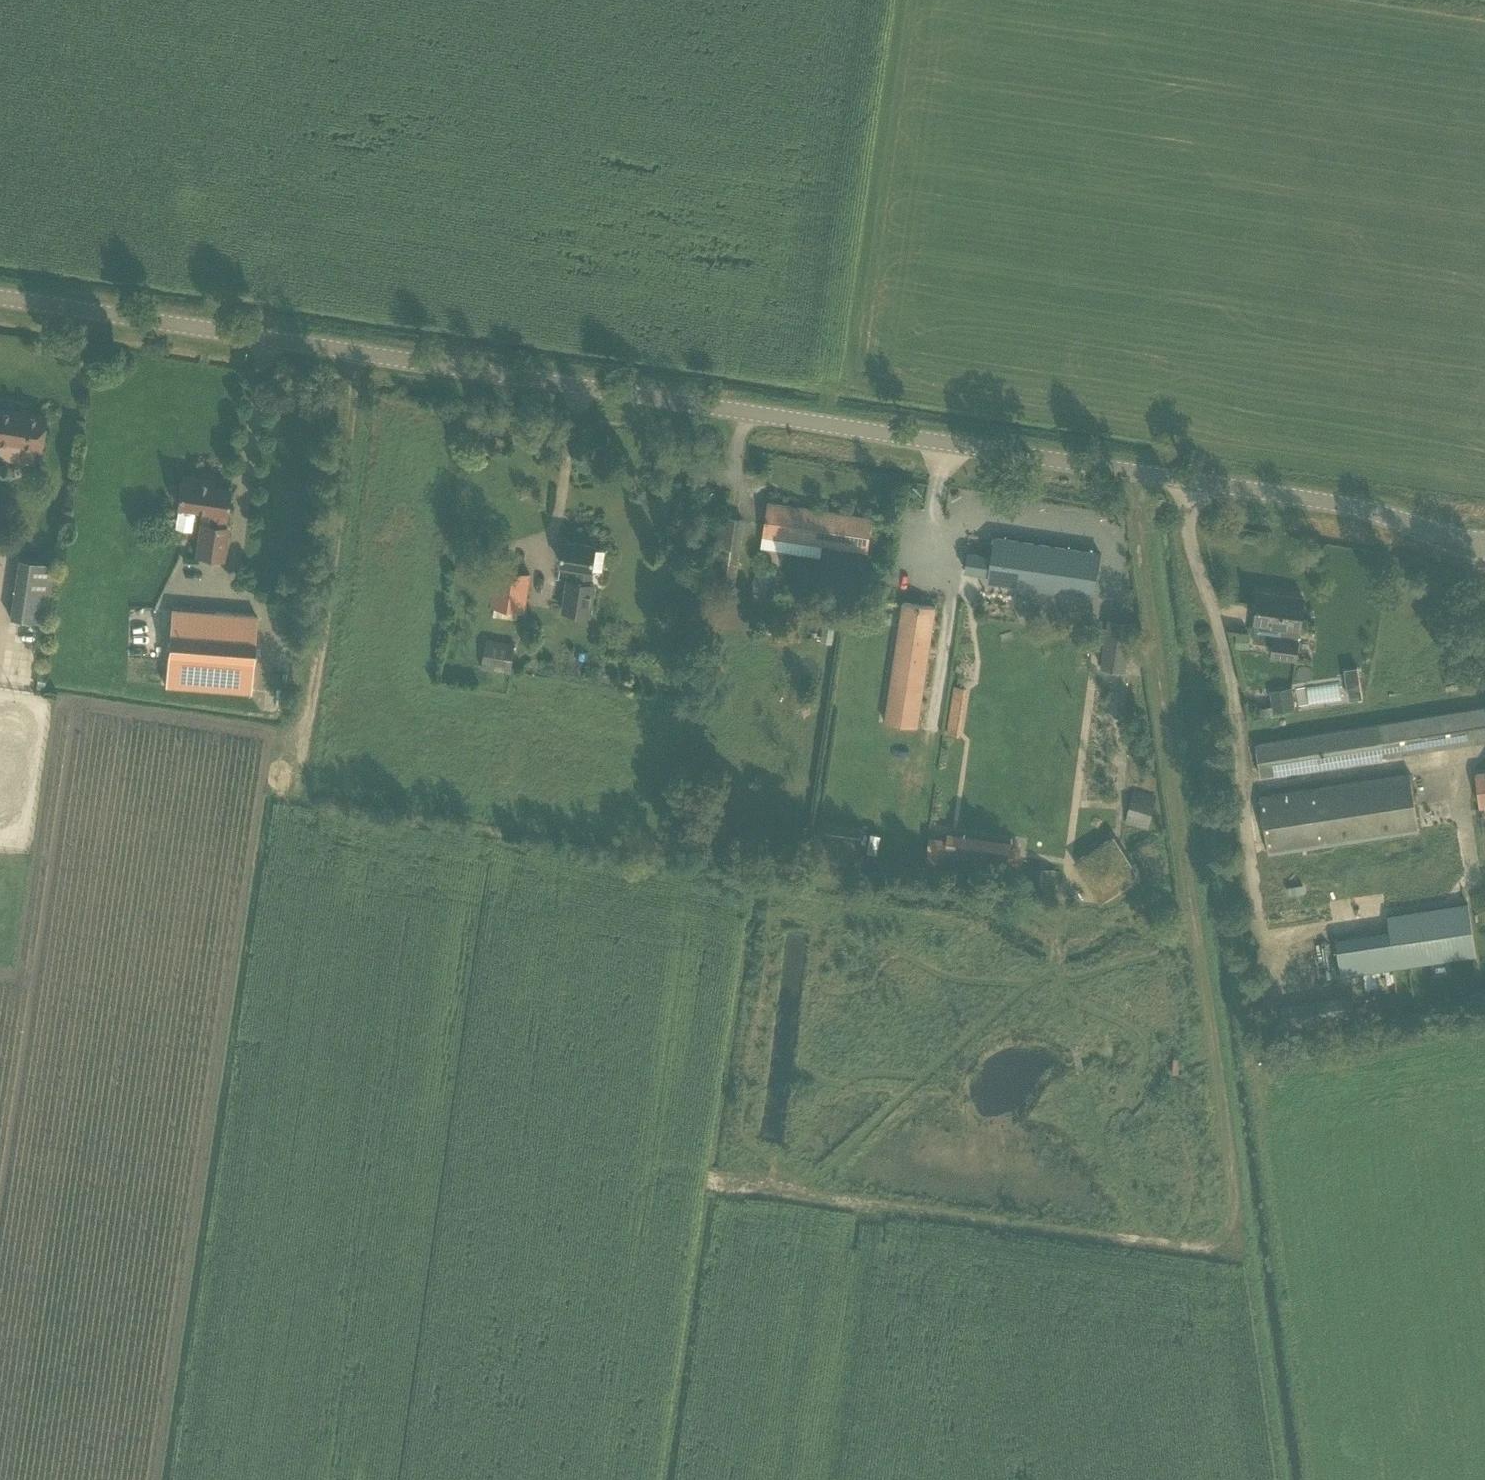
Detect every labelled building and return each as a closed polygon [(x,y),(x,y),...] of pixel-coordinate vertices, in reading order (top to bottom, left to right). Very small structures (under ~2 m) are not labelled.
[(39,450),(45,415),(0,408),(0,443),(39,450)] [(222,527),(224,513),(226,513),(229,489),(212,487),(213,477),(183,473),(178,506),(204,510),(197,555),(222,559),(227,527),(222,527)] [(868,551),(873,519),(768,502),(763,535),(868,551)] [(734,585),(739,548),(743,521),(720,517),(717,537),(712,570),(719,571),(717,583),(734,585)] [(1094,597),(1100,553),(995,537),(992,556),(968,553),(965,571),(989,574),(988,581),(1094,597)] [(592,569),(593,568),(604,570),(607,550),(596,548),(596,546),(564,541),(561,564),(579,567),(577,581),(568,580),(563,611),(589,615),(594,584),(589,583),(591,569),(592,569)] [(14,587),(9,617),(45,623),(54,564),(28,559),(24,588),(14,587)] [(772,592),(775,573),(776,568),(758,565),(754,589),(772,592)] [(498,569),(492,606),(525,611),(530,574),(498,569)] [(1300,628),(1304,596),(1259,590),(1255,622),(1283,626),(1282,638),(1274,637),(1272,655),(1296,658),(1298,640),(1299,628),(1300,628)] [(917,729),(935,607),(903,602),(885,724),(917,729)] [(255,640),(257,616),(171,609),(165,685),(251,691),(255,640)] [(1108,618),(1100,668),(1124,671),(1131,622),(1108,618)] [(1249,634),(1237,633),(1236,646),(1248,647),(1249,634)] [(481,666),(510,671),(514,644),(485,639),(481,666)] [(44,689),(45,681),(37,680),(36,688),(44,689)] [(955,734),(963,684),(951,683),(944,733),(955,734)] [(1350,695),(1354,698),(1362,697),(1361,686),(1353,688),(1350,692),(1350,695)] [(1270,692),(1274,713),(1296,709),(1293,688),(1270,692)] [(1272,706),(1259,708),(1260,716),(1273,714),(1272,706)] [(1255,743),(1260,776),(1484,740),(1484,707),(1255,743)] [(1139,749),(1136,757),(1149,762),(1152,754),(1139,749)] [(1259,796),(1267,852),(1418,829),(1409,773),(1259,796)] [(1475,775),(1477,790),(1484,789),(1484,773),(1475,775)] [(1134,788),(1125,823),(1148,829),(1157,794),(1134,788)] [(925,862),(959,867),(964,834),(948,831),(947,838),(929,835),(925,862)] [(1110,882),(1118,877),(1127,880),(1134,876),(1133,867),(1125,863),(1124,853),(1116,849),(1116,840),(1107,836),(1100,841),(1100,850),(1092,855),(1084,851),(1076,856),(1077,865),(1085,869),(1086,879),(1094,883),(1094,892),(1103,896),(1110,891),(1110,882)] [(1050,893),(1054,869),(1026,864),(1024,874),(1034,875),(1033,879),(1023,878),(1021,888),(1050,893)] [(1385,916),(1387,932),(1336,940),(1341,975),(1352,974),(1476,955),(1468,904),(1468,903),(1440,908),(1419,911),(1385,916)]
